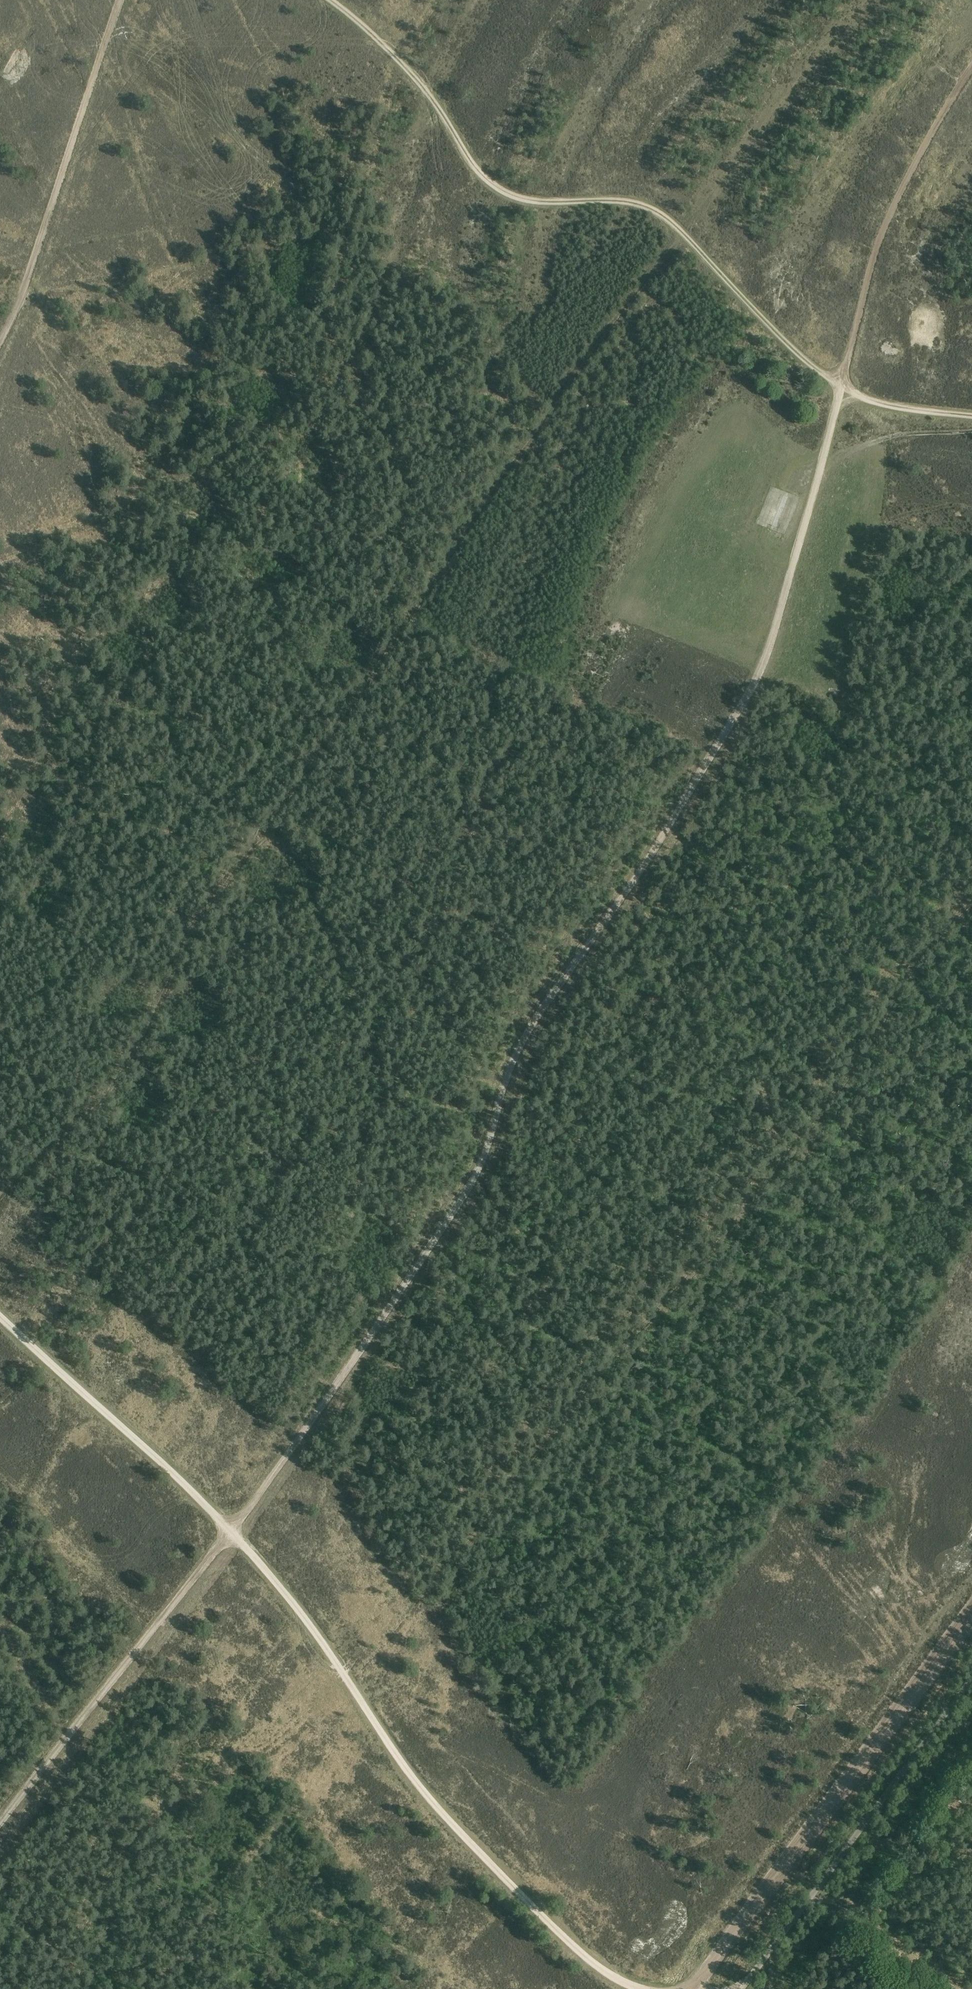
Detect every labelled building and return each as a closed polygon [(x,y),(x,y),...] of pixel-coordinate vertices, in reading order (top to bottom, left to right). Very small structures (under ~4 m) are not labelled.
[(769,489),(759,523),(782,530),(786,518),(791,519),(798,498),(769,489)]
